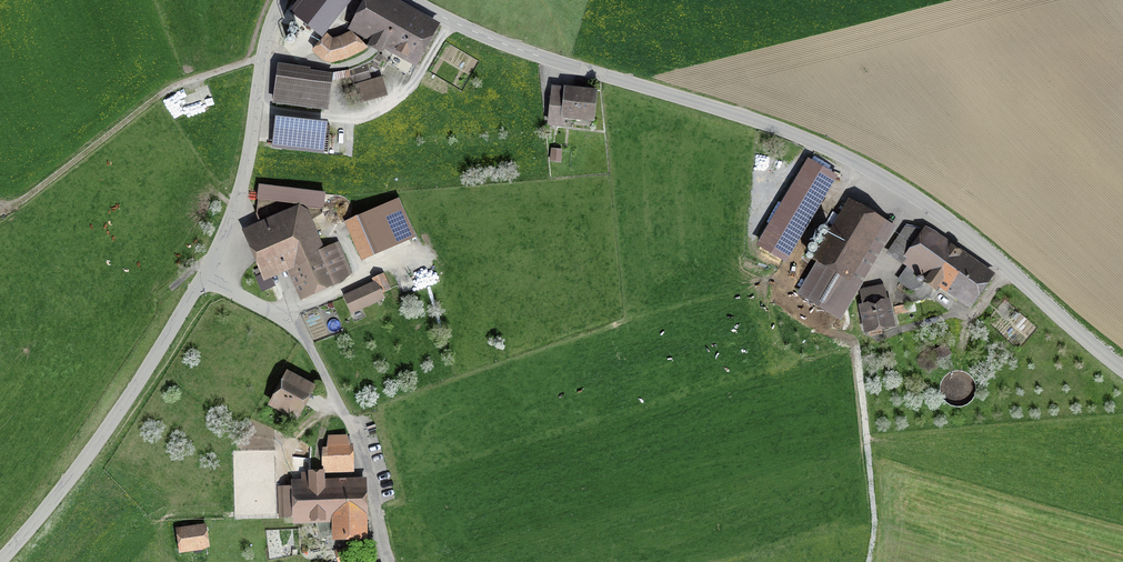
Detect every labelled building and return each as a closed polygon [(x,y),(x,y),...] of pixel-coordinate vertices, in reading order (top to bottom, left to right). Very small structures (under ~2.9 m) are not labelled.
[(298,5),(311,13),(315,7),(325,14),(334,0),(301,0),(298,5)] [(381,0),(369,0),(354,28),(371,37),(389,46),(391,43),(416,57),(432,27),(381,0)] [(331,46),(325,41),(315,52),(323,59),(332,61),(352,55),(364,49),(353,37),(342,43),(331,46)] [(369,69),(351,76),(358,107),(388,99),(382,79),(373,83),(369,69)] [(329,77),(280,70),(275,100),(325,107),(329,77)] [(597,93),(552,88),(546,129),(565,132),(566,124),(593,127),(597,93)] [(211,94),(194,96),(196,107),(213,104),(211,94)] [(328,122),(276,115),(272,147),(324,153),(328,122)] [(833,175),(806,159),(757,243),(784,259),(833,175)] [(324,193),(259,185),(258,198),(323,206),(324,193)] [(394,201),(346,222),(362,260),(410,239),(394,201)] [(892,226),(850,202),(798,289),(840,314),(892,226)] [(302,209),(244,233),(261,273),(292,260),(306,294),(332,284),(330,279),(349,271),(336,240),(318,248),(302,209)] [(988,276),(926,230),(907,226),(889,250),(911,266),(900,281),(911,289),(924,283),(926,280),(935,286),(942,277),(960,291),(956,296),(967,304),(988,276)] [(381,274),(372,278),(374,282),(379,293),(388,289),(381,274)] [(379,293),(374,282),(345,295),(352,310),(381,298),(379,293)] [(882,286),(857,291),(864,330),(893,325),(890,306),(885,307),(882,286)] [(906,311),(905,302),(894,304),(896,313),(906,311)] [(945,345),(931,353),(937,364),(951,356),(945,345)] [(316,387),(286,372),(266,409),(296,425),(316,387)] [(347,436),(326,438),(326,449),(319,449),(321,475),(350,473),(347,436)] [(320,473),(300,474),(300,480),(289,481),(290,488),(278,488),(279,525),(330,523),(331,545),(366,543),(363,479),(320,481),(320,473)] [(204,525),(173,531),(177,554),(208,549),(204,525)] [(336,561),(348,561),(355,559),(350,547),(333,553),(336,561)]
